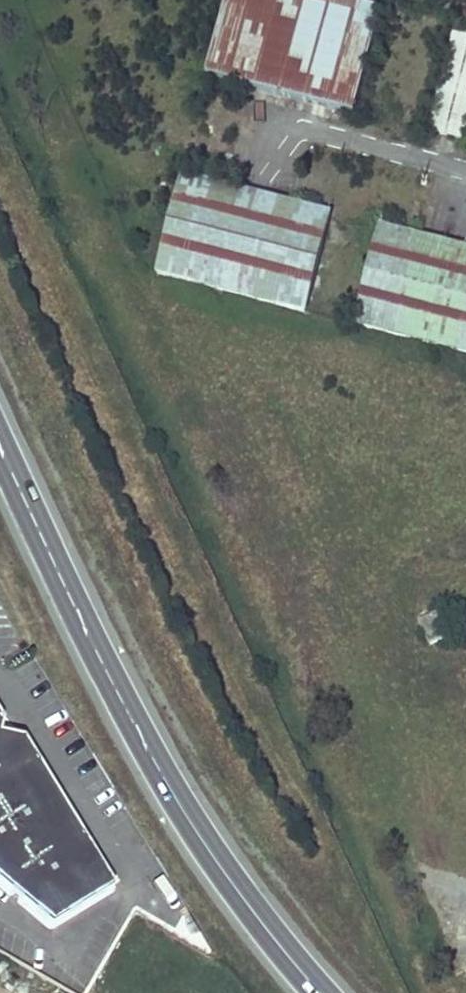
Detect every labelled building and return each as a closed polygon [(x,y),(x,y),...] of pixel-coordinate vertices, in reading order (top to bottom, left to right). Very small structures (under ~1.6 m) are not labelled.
[(383,12),(337,0),(228,0),(208,77),(356,116),(383,12)] [(449,34),(424,131),(465,142),(465,38),(449,34)] [(301,310),(326,211),(183,174),(158,273),(301,310)] [(382,225),(356,324),(465,353),(465,247),(382,225)] [(451,635),(441,612),(421,622),(431,644),(451,635)] [(102,878),(22,740),(0,735),(0,882),(40,914),(102,878)]
